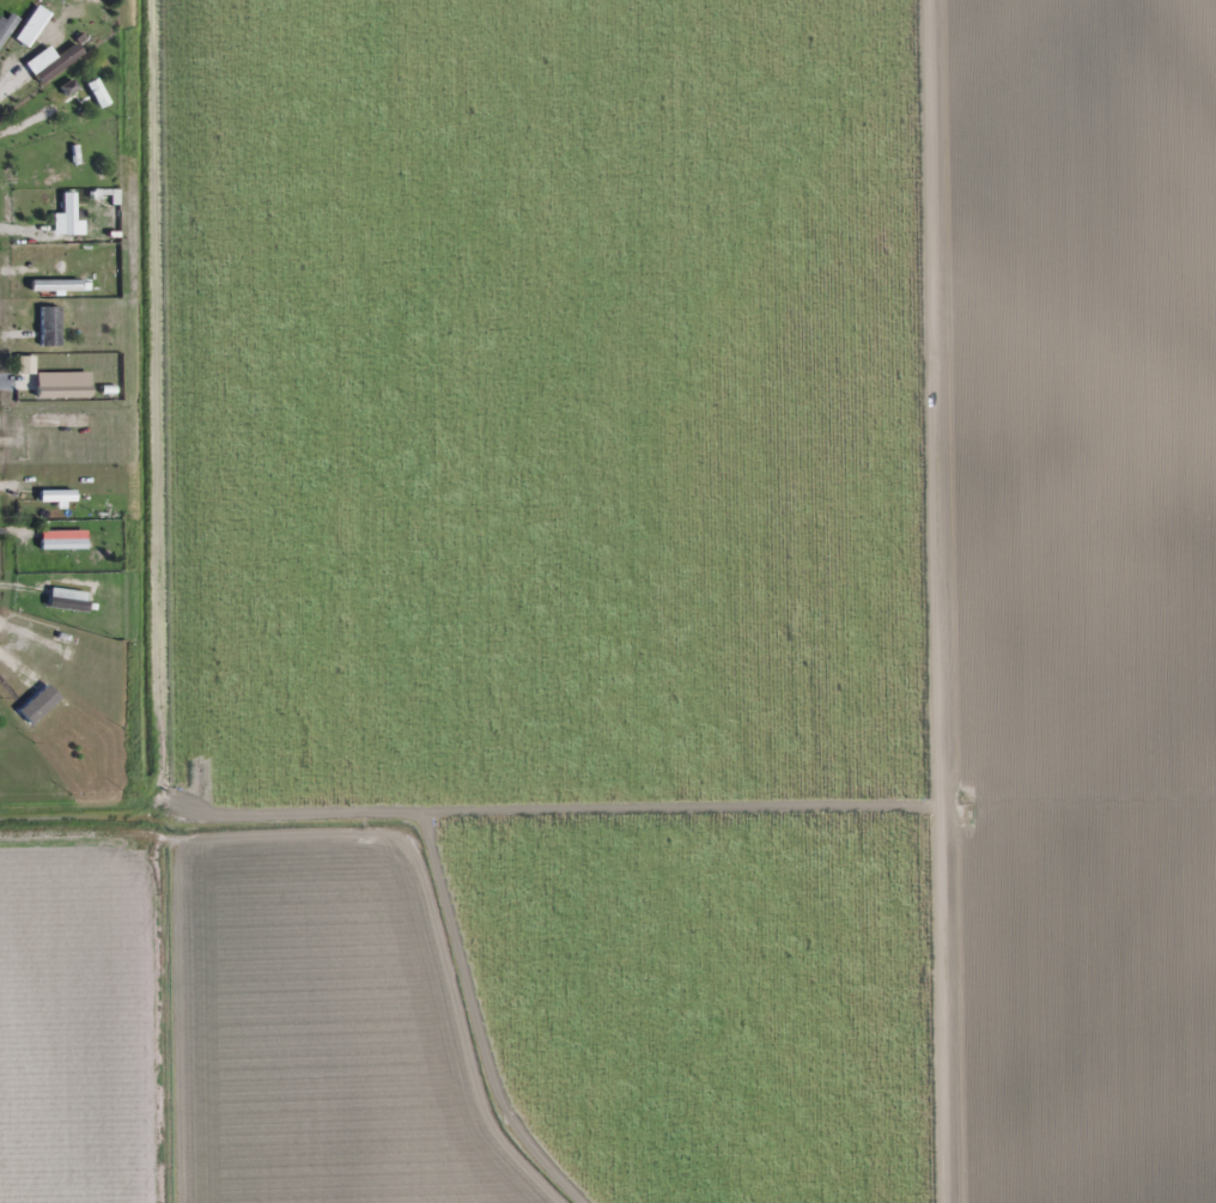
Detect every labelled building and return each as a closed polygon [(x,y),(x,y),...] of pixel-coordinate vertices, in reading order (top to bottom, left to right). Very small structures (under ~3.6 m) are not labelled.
[(41,86),(82,54),(75,44),(34,76),(41,86)] [(31,281),(31,293),(81,293),(81,281),(31,281)] [(85,540),(40,540),(40,549),(85,549),(85,540)] [(86,600),(48,598),(48,608),(86,610),(86,600)] [(8,716),(0,720),(0,741),(16,735),(8,716)]
